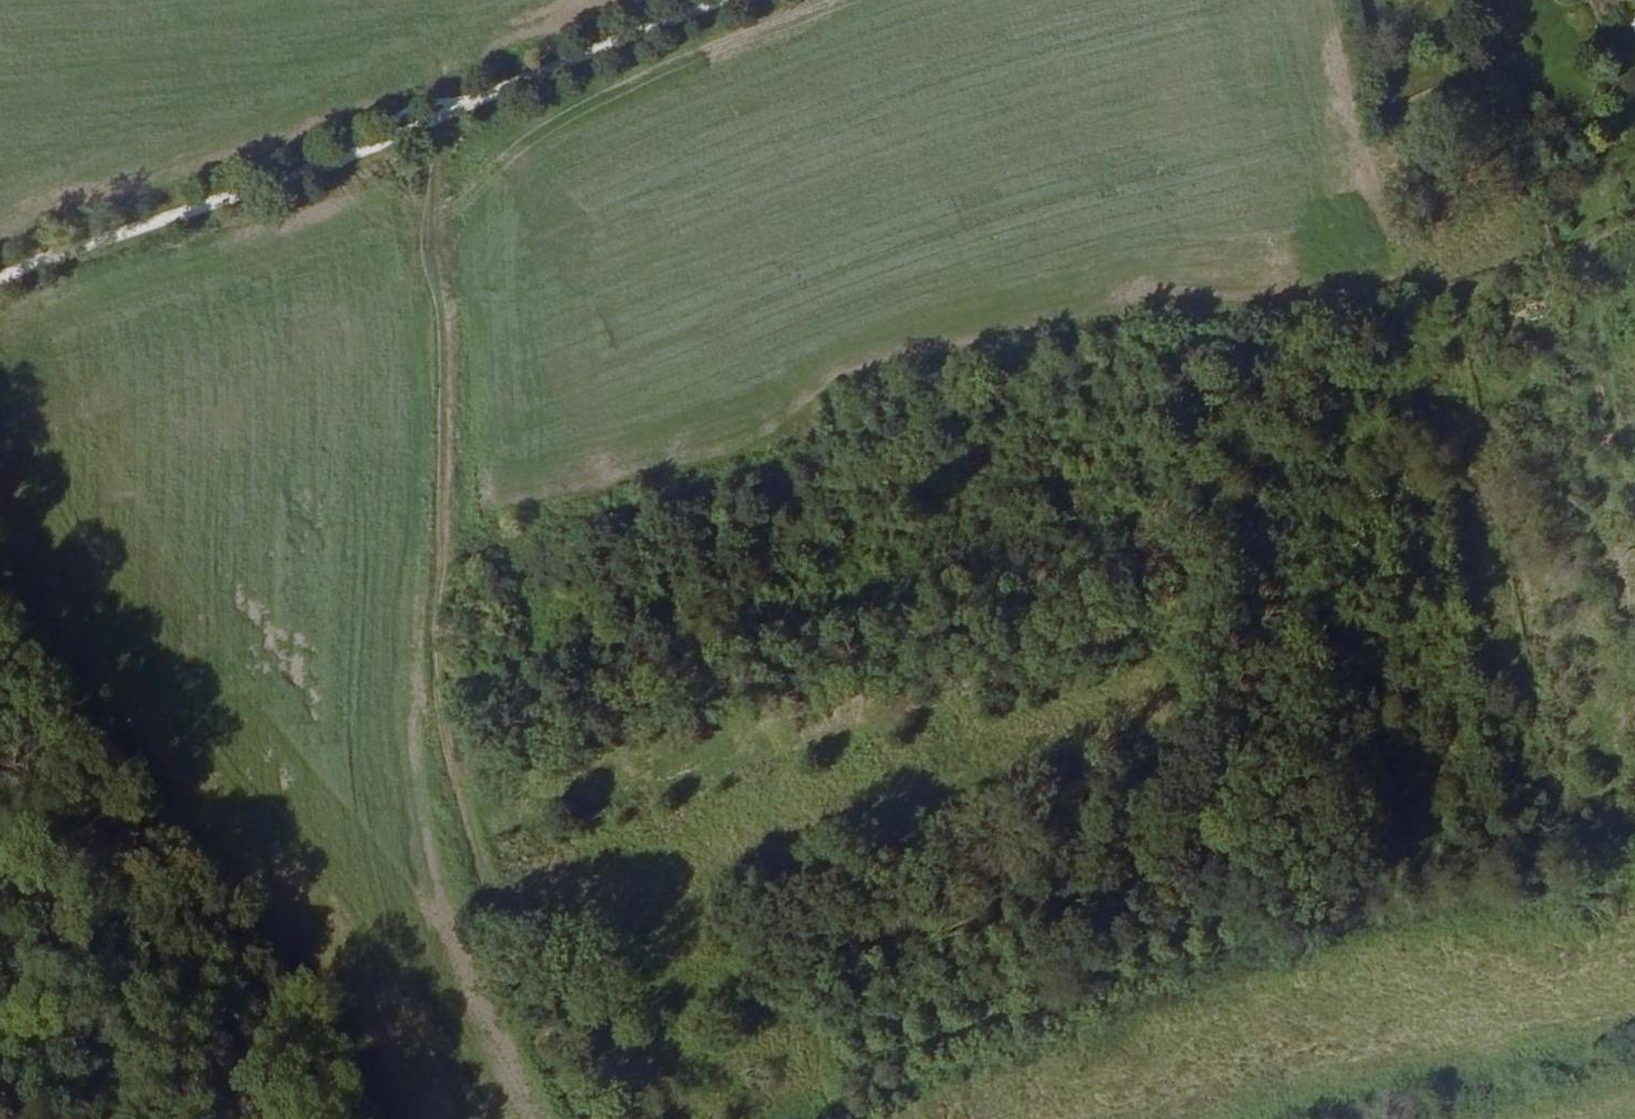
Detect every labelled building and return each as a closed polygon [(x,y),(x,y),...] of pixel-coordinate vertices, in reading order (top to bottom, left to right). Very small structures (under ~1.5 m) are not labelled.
[(1599,16),(1634,1),(1634,0),(1593,0),(1599,16)]
